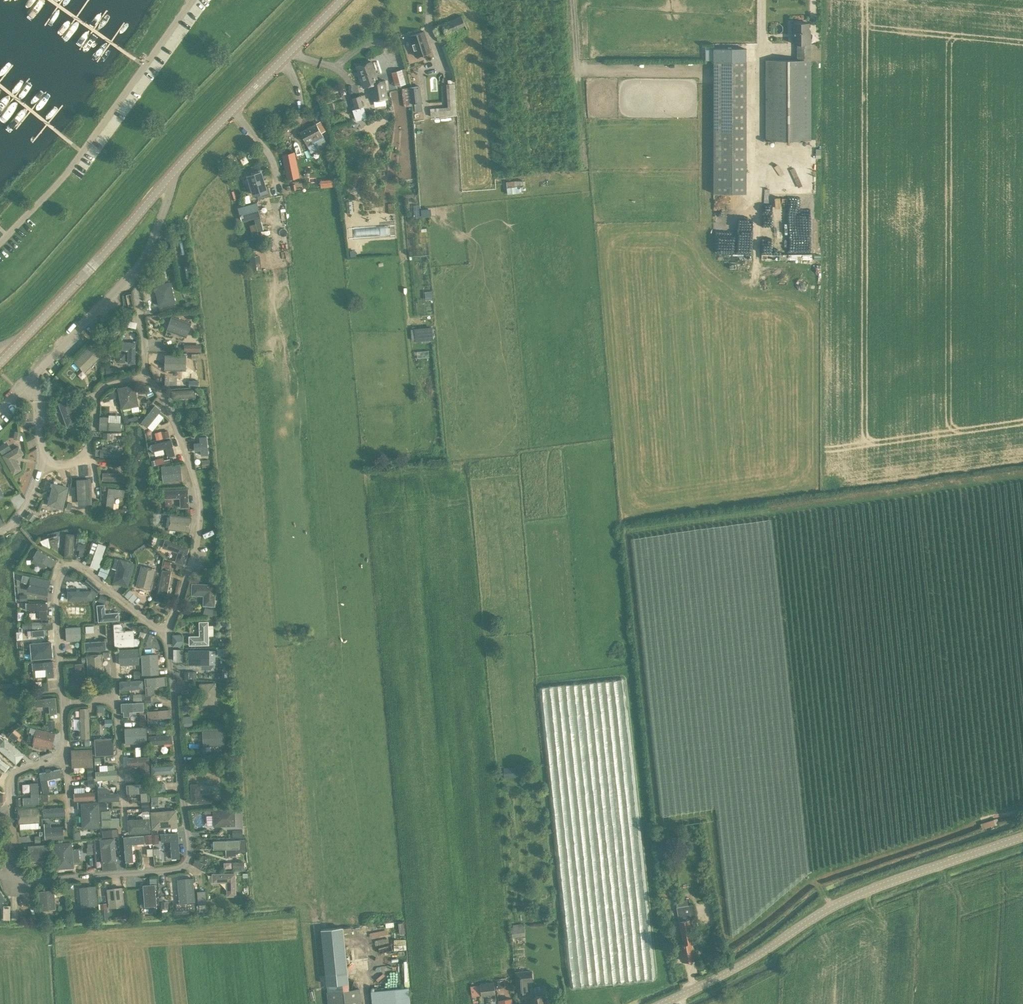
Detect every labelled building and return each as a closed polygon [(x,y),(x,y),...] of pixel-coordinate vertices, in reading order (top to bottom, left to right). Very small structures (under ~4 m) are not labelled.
[(447,32),(465,24),(461,16),(433,28),(440,42),(449,37),(447,32)] [(792,32),(793,32),(793,44),(798,44),(797,61),(766,60),(766,140),(810,140),(810,60),(821,60),(821,43),(811,44),(811,34),(809,34),(809,23),(792,23),(792,32)] [(416,54),(430,50),(425,31),(410,35),(416,54)] [(713,60),(746,60),(746,49),(713,49),(713,60)] [(746,194),(746,60),(713,60),(713,82),(713,194),(725,194),(746,194)] [(378,81),(372,61),(357,66),(363,86),(370,84),(372,100),(386,98),(384,80),(378,81)] [(396,86),(405,84),(401,69),(392,72),(396,86)] [(447,84),(449,107),(431,108),(431,116),(457,114),(455,84),(447,84)] [(420,86),(410,87),(412,103),(412,105),(414,104),(415,112),(423,111),(421,104),(422,104),(422,102),(420,86)] [(412,103),(410,87),(409,87),(401,88),(403,106),(412,105),(412,103)] [(352,98),(352,99),(355,109),(364,106),(361,96),(352,98)] [(321,120),(300,132),(311,152),(328,143),(322,132),(326,130),(321,120)] [(282,154),(287,178),(299,176),(294,152),(282,154)] [(259,199),(271,196),(269,187),(266,187),(261,172),(248,176),(254,194),(257,194),(259,199)] [(243,222),(257,217),(261,216),(261,213),(257,201),(238,207),(243,222)] [(259,217),(254,218),(255,223),(250,224),(253,236),(258,235),(257,230),(262,229),(259,217)] [(368,239),(377,238),(376,220),(367,220),(368,239)] [(257,249),(255,238),(248,239),(249,250),(257,249)] [(258,255),(251,255),(252,262),(252,270),(260,269),(258,255)] [(170,282),(156,285),(160,306),(174,304),(170,282)] [(190,328),(192,323),(173,316),(168,330),(187,337),(190,328)] [(435,327),(412,328),(412,341),(435,340),(435,327)] [(118,341),(118,349),(127,349),(128,362),(135,363),(135,342),(118,341)] [(90,344),(73,361),(85,372),(101,356),(90,344)] [(186,370),(186,354),(164,354),(164,370),(186,370)] [(121,408),(139,405),(135,384),(117,387),(121,408)] [(139,386),(141,394),(148,393),(146,385),(139,386)] [(195,397),(195,388),(171,390),(172,398),(195,397)] [(78,422),(69,398),(57,402),(67,427),(78,422)] [(147,427),(161,409),(155,404),(141,422),(147,427)] [(98,430),(120,431),(121,422),(108,422),(108,417),(99,417),(98,430)] [(156,431),(157,438),(171,436),(169,429),(156,431)] [(201,455),(208,454),(206,436),(199,436),(199,442),(193,442),(194,450),(200,450),(201,455)] [(175,454),(171,438),(150,444),(152,451),(165,448),(167,456),(175,454)] [(21,469),(15,458),(23,453),(19,446),(2,455),(13,473),(21,469)] [(121,450),(100,449),(100,457),(121,458),(121,450)] [(182,479),(180,463),(162,465),(163,481),(182,479)] [(123,473),(103,473),(103,481),(123,482),(123,473)] [(52,482),(47,505),(63,509),(68,486),(52,482)] [(90,486),(82,487),(84,508),(92,507),(90,486)] [(113,509),(115,496),(124,497),(125,488),(108,487),(106,509),(113,509)] [(163,498),(179,497),(180,507),(189,507),(188,488),(162,489),(163,498)] [(169,513),(167,529),(189,532),(191,516),(169,513)] [(72,557),(74,534),(66,533),(64,556),(72,557)] [(162,547),(177,552),(174,561),(184,564),(189,546),(165,538),(162,547)] [(98,542),(90,566),(97,569),(106,545),(98,542)] [(57,560),(37,549),(33,556),(53,567),(57,560)] [(134,562),(119,558),(113,581),(128,586),(134,562)] [(141,564),(136,585),(151,589),(156,568),(141,564)] [(171,570),(162,569),(158,592),(167,593),(171,570)] [(30,575),(26,590),(47,595),(51,579),(30,575)] [(216,583),(191,582),(191,595),(203,595),(203,605),(215,605),(216,583)] [(92,600),(92,590),(67,590),(67,600),(92,600)] [(39,609),(39,618),(47,618),(47,602),(26,602),(26,609),(39,609)] [(98,621),(119,619),(118,612),(105,613),(104,603),(97,604),(98,621)] [(206,606),(204,613),(214,615),(216,608),(206,606)] [(189,644),(209,644),(208,620),(199,621),(199,635),(188,635),(189,644)] [(123,630),(123,627),(120,623),(113,623),(115,646),(134,645),(133,629),(123,630)] [(66,640),(81,640),(80,626),(65,627),(66,640)] [(151,641),(155,635),(149,632),(145,638),(151,641)] [(182,645),(182,633),(172,634),(172,646),(182,645)] [(53,657),(51,640),(30,642),(31,659),(53,657)] [(105,640),(84,641),(85,650),(106,649),(105,640)] [(120,664),(139,663),(138,647),(119,648),(120,664)] [(190,664),(212,664),(212,647),(190,647),(190,664)] [(104,674),(102,653),(86,654),(88,675),(104,674)] [(142,674),(159,673),(158,653),(141,654),(142,674)] [(55,676),(53,660),(31,662),(32,669),(45,668),(46,677),(55,676)] [(76,688),(86,688),(84,662),(74,663),(76,688)] [(146,694),(154,694),(153,685),(167,684),(166,675),(144,677),(146,694)] [(120,689),(143,688),(143,679),(119,681),(120,689)] [(217,703),(216,693),(218,693),(217,686),(216,686),(215,681),(199,683),(200,704),(217,703)] [(57,713),(56,697),(34,699),(35,706),(48,705),(49,713),(57,713)] [(144,710),(143,702),(122,703),(122,711),(123,711),(123,716),(129,715),(129,711),(144,710)] [(170,717),(170,708),(147,710),(148,719),(170,717)] [(88,709),(79,709),(80,739),(89,738),(88,709)] [(147,742),(146,726),(124,727),(125,743),(147,742)] [(45,749),(45,747),(51,748),(55,733),(36,728),(32,743),(42,745),(41,748),(45,749)] [(202,729),(203,746),(225,744),(224,728),(202,729)] [(14,730),(10,735),(16,740),(20,735),(14,730)] [(149,736),(150,744),(172,743),(171,734),(149,736)] [(4,736),(0,741),(0,750),(16,763),(24,754),(4,736)] [(104,747),(103,743),(102,743),(101,739),(94,739),(95,755),(114,754),(113,746),(104,747)] [(72,767),(92,766),(92,748),(71,749),(72,767)] [(222,755),(229,761),(233,756),(227,750),(222,755)] [(149,775),(149,756),(127,757),(128,766),(140,765),(140,775),(149,775)] [(11,764),(2,757),(0,760),(0,765),(6,770),(11,764)] [(175,773),(174,764),(151,765),(151,774),(175,773)] [(41,780),(62,776),(60,768),(39,773),(41,780)] [(96,779),(117,778),(116,769),(95,770),(96,779)] [(38,782),(30,782),(31,796),(23,796),(23,804),(39,803),(38,782)] [(141,800),(150,800),(148,782),(126,784),(127,793),(140,792),(141,800)] [(200,793),(200,783),(190,783),(191,802),(214,802),(214,792),(200,793)] [(105,786),(98,786),(98,800),(119,800),(119,792),(109,792),(109,788),(105,786)] [(95,799),(94,791),(73,792),(74,800),(95,799)] [(81,802),(82,828),(99,827),(98,801),(81,802)] [(40,822),(39,806),(17,807),(18,823),(40,822)] [(63,808),(44,809),(44,817),(64,816),(65,812),(63,808)] [(225,825),(225,828),(243,827),(242,808),(235,809),(235,808),(212,809),(213,826),(225,825)] [(152,828),(153,828),(153,829),(151,829),(152,833),(158,832),(157,828),(177,826),(176,809),(151,811),(152,828)] [(119,826),(118,817),(110,817),(110,810),(101,810),(102,826),(119,826)] [(150,832),(149,817),(127,819),(128,833),(150,832)] [(63,830),(62,830),(62,824),(48,825),(48,831),(44,831),(45,839),(64,838),(63,830)] [(161,841),(170,840),(171,858),(180,857),(178,832),(160,833),(161,841)] [(144,842),(144,835),(123,836),(125,861),(134,861),(132,843),(144,842)] [(114,837),(99,838),(102,868),(117,867),(114,837)] [(246,850),(245,839),(213,840),(213,848),(225,848),(225,854),(236,854),(236,851),(246,850)] [(74,866),(72,840),(53,842),(56,868),(74,866)] [(51,859),(50,843),(28,845),(29,861),(51,859)] [(236,895),(236,881),(238,881),(242,879),(241,875),(238,874),(235,874),(235,872),(212,872),(212,882),(226,882),(226,896),(236,895)] [(177,879),(179,902),(189,901),(189,902),(193,902),(193,901),(195,901),(193,877),(177,879)] [(145,908),(157,907),(155,884),(143,885),(145,908)] [(79,887),(81,906),(97,904),(95,885),(79,887)] [(124,905),(122,886),(107,888),(109,907),(124,905)] [(56,908),(54,889),(38,890),(40,910),(56,908)] [(679,921),(678,921),(680,932),(681,932),(683,944),(679,944),(682,961),(695,958),(692,942),(691,930),(692,929),(690,919),(696,918),(693,904),(688,905),(687,899),(675,901),(677,907),(679,921)] [(526,924),(513,925),(513,935),(527,935),(526,924)] [(342,927),(321,929),(325,973),(346,971),(345,960),(342,927)] [(527,981),(532,980),(531,969),(515,971),(517,993),(528,992),(527,981)] [(347,983),(346,971),(325,973),(326,985),(327,985),(347,983)] [(481,996),(495,994),(494,982),(480,983),(481,996)] [(371,990),(372,1003),(410,1003),(408,986),(371,990)] [(328,992),(329,1003),(361,1003),(360,989),(328,992)] [(530,996),(532,1003),(546,1003),(544,994),(530,996)]
